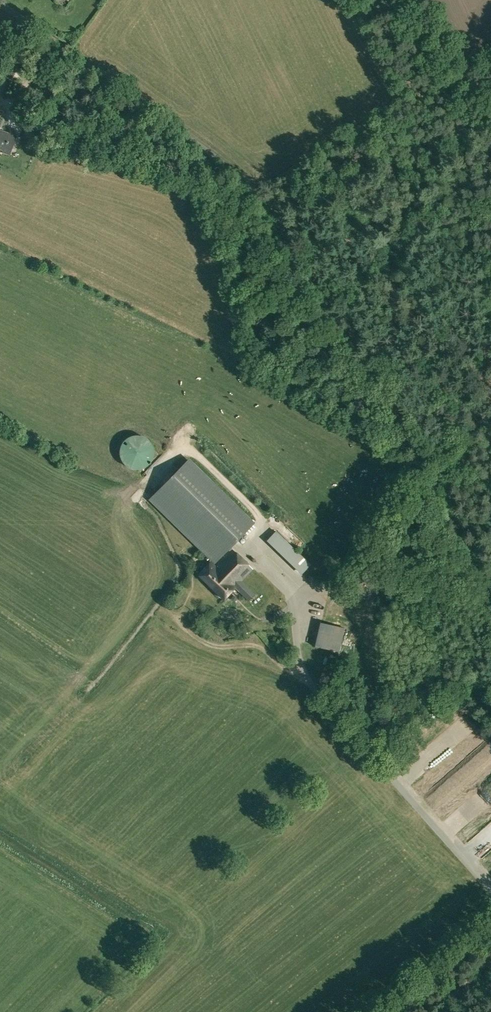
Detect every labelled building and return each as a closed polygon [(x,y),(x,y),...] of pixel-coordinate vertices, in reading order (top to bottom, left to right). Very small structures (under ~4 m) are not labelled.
[(9,155),(17,134),(10,131),(10,133),(0,129),(0,149),(3,150),(2,153),(9,155)] [(302,319),(298,321),(303,330),(307,328),(302,319)] [(119,449),(119,451),(119,452),(119,454),(119,455),(120,457),(120,458),(121,459),(121,461),(122,462),(123,463),(124,464),(125,465),(126,466),(128,467),(129,468),(130,468),(132,469),(133,469),(135,469),(136,469),(138,469),(139,469),(141,469),(142,468),(144,468),(145,467),(146,466),(147,465),(149,464),(150,463),(151,462),(151,461),(152,459),(153,458),(153,457),(153,455),(154,454),(154,452),(154,451),(154,449),(153,448),(153,446),(152,445),(151,443),(151,442),(150,441),(149,440),(148,439),(146,438),(145,437),(144,436),(142,436),(141,435),(140,435),(138,435),(137,435),(135,435),(133,435),(132,435),(131,436),(129,436),(128,437),(127,438),(125,439),(124,440),(123,441),(122,442),(121,443),(121,445),(120,446),(120,448),(119,449)] [(198,573),(213,588),(242,559),(230,547),(243,534),(254,522),(189,458),(178,469),(150,498),(216,564),(215,566),(210,561),(198,573)] [(310,564),(297,550),(277,531),(267,540),(301,573),(310,564)] [(313,645),(340,651),(346,628),(318,622),(313,645)]
